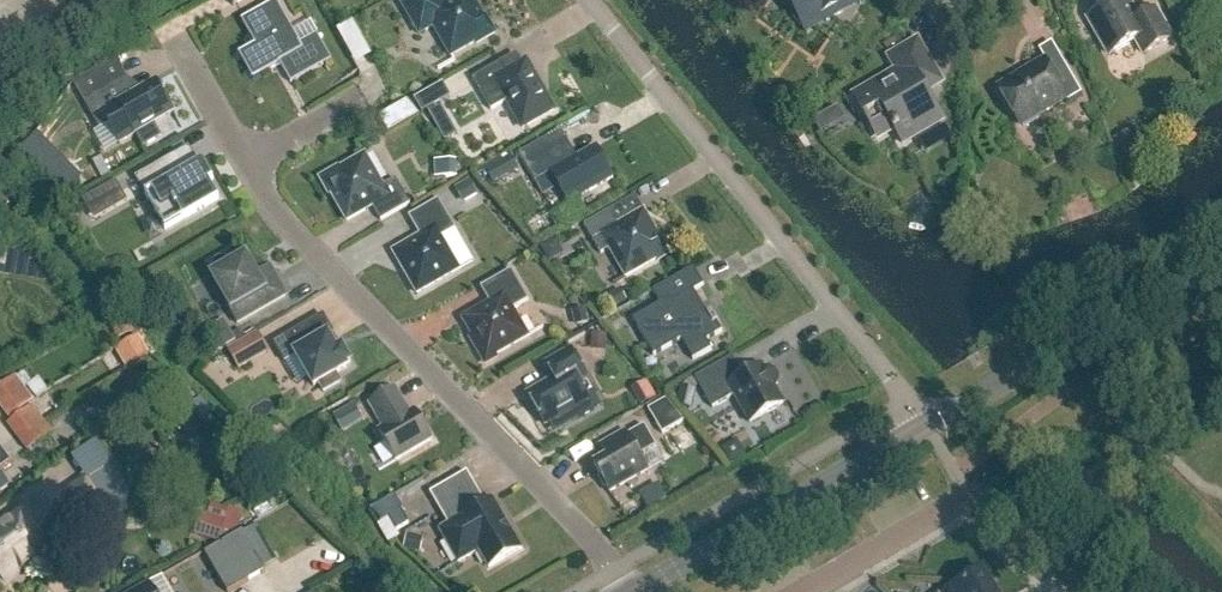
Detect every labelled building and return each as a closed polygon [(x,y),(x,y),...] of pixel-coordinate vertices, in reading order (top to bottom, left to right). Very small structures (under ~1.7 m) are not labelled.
[(487,18),(484,20),(473,0),(456,0),(443,7),(439,0),(410,0),(402,5),(420,36),(434,28),(451,58),(476,44),(477,46),(496,35),(487,18)] [(807,2),(792,10),(794,13),(791,15),(803,30),(804,31),(824,20),(827,23),(843,14),(842,9),(858,0),(806,0),(807,2)] [(1172,40),(1155,11),(1139,21),(1127,0),(1095,0),(1101,11),(1088,19),(1109,57),(1136,41),(1144,56),(1172,40)] [(300,45),(276,2),(241,22),(255,46),(239,55),(253,80),(280,65),(291,85),(332,62),(317,36),(300,45)] [(356,27),(340,35),(359,69),(374,60),(356,27)] [(897,72),(853,98),(865,118),(867,117),(869,120),(873,124),(883,129),(889,131),(892,131),(894,130),(903,145),(943,122),(921,85),(937,76),(917,43),(890,59),(897,72)] [(554,111),(526,63),(506,75),(498,61),(471,77),(480,92),(491,111),(507,102),(523,129),(554,111)] [(1028,128),(1039,122),(1040,118),(1038,114),(1065,98),(1068,103),(1082,95),(1066,68),(1054,76),(1045,61),(1027,71),(1029,75),(999,92),(1019,125),(1021,124),(1028,128)] [(118,86),(85,105),(99,131),(109,125),(120,145),(137,136),(144,148),(161,139),(153,126),(174,115),(156,83),(126,100),(118,86)] [(428,94),(415,102),(422,115),(435,107),(428,94)] [(824,118),(815,123),(822,136),(831,130),(824,118)] [(613,180),(596,149),(568,164),(560,150),(527,169),(535,184),(551,175),(569,205),(613,180)] [(339,169),(320,180),(330,196),(332,195),(347,222),(373,208),(381,222),(410,206),(396,181),(383,188),(365,157),(340,171),(339,169)] [(145,196),(148,201),(166,232),(219,201),(209,184),(214,182),(203,163),(181,176),(171,159),(143,175),(152,192),(145,196)] [(523,175),(515,162),(490,176),(497,189),(523,175)] [(445,180),(457,179),(456,163),(444,163),(445,180)] [(62,194),(76,180),(61,166),(48,179),(62,194)] [(469,181),(454,190),(463,205),(478,196),(469,181)] [(116,182),(82,202),(88,212),(122,192),(116,182)] [(459,271),(459,270),(441,239),(456,231),(439,201),(409,218),(420,238),(394,254),(406,274),(418,295),(459,271)] [(609,212),(584,227),(601,256),(610,250),(626,278),(657,261),(658,263),(671,255),(659,234),(657,235),(644,213),(618,228),(609,212)] [(215,264),(214,267),(214,272),(216,276),(213,278),(231,310),(229,311),(237,325),(286,297),(275,279),(262,286),(246,258),(231,267),(230,264),(228,262),(225,261),(223,260),(220,261),(217,262),(215,264)] [(717,324),(717,323),(712,313),(708,316),(694,292),(704,287),(694,269),(653,293),(660,306),(633,322),(654,358),(682,342),(693,362),(712,351),(707,342),(722,333),(717,324)] [(514,311),(529,302),(511,272),(481,289),(490,305),(463,321),(473,339),(471,340),(484,364),(529,338),(513,312),(514,311)] [(575,328),(589,324),(585,309),(571,313),(575,328)] [(119,342),(132,335),(121,315),(108,322),(119,342)] [(345,367),(350,365),(323,317),(274,345),(285,363),(296,357),(314,389),(319,386),(323,394),(341,384),(336,376),(347,370),(345,367)] [(222,349),(239,339),(229,321),(212,332),(222,349)] [(269,354),(257,333),(226,351),(238,372),(269,354)] [(527,396),(545,427),(589,401),(579,384),(587,379),(571,351),(546,366),(554,380),(527,396)] [(763,371),(762,368),(748,376),(741,374),(732,359),(696,380),(713,410),(735,397),(750,424),(783,405),(774,390),(777,387),(778,384),(778,380),(777,377),(776,374),(773,372),(770,370),(763,371)] [(155,394),(170,383),(160,371),(146,382),(155,394)] [(16,381),(24,392),(28,389),(31,387),(22,376),(16,381)] [(34,404),(24,392),(16,381),(0,393),(0,409),(1,411),(10,422),(34,404)] [(641,408),(657,399),(648,382),(631,391),(641,408)] [(396,391),(370,406),(383,430),(379,432),(396,462),(432,442),(414,412),(410,415),(396,391)] [(648,412),(663,436),(685,423),(666,401),(648,412)] [(342,434),(363,422),(354,405),(333,417),(342,434)] [(30,455),(53,438),(32,411),(9,428),(30,455)] [(628,437),(626,433),(601,447),(608,460),(595,467),(601,478),(599,480),(605,491),(607,489),(610,494),(648,472),(639,457),(656,448),(644,427),(628,437)] [(10,453),(6,448),(0,453),(0,477),(12,468),(6,457),(10,453)] [(479,553),(489,570),(522,551),(493,501),(485,505),(467,474),(430,495),(449,528),(440,533),(458,565),(479,553)] [(73,531),(106,508),(89,483),(56,506),(73,531)] [(401,513),(389,520),(396,533),(409,525),(401,513)] [(219,545),(226,522),(201,514),(194,538),(219,545)] [(53,558),(41,540),(42,539),(27,517),(0,536),(0,576),(7,586),(37,566),(38,568),(53,558)] [(396,533),(389,520),(378,527),(389,545),(400,538),(396,533)] [(244,535),(264,571),(277,564),(256,528),(244,535)] [(226,591),(236,591),(266,575),(243,535),(206,557),(226,591)] [(420,555),(424,539),(407,535),(403,551),(420,555)] [(983,574),(951,591),(994,591),(983,574)] [(152,589),(148,591),(172,591),(166,581),(152,589)]
